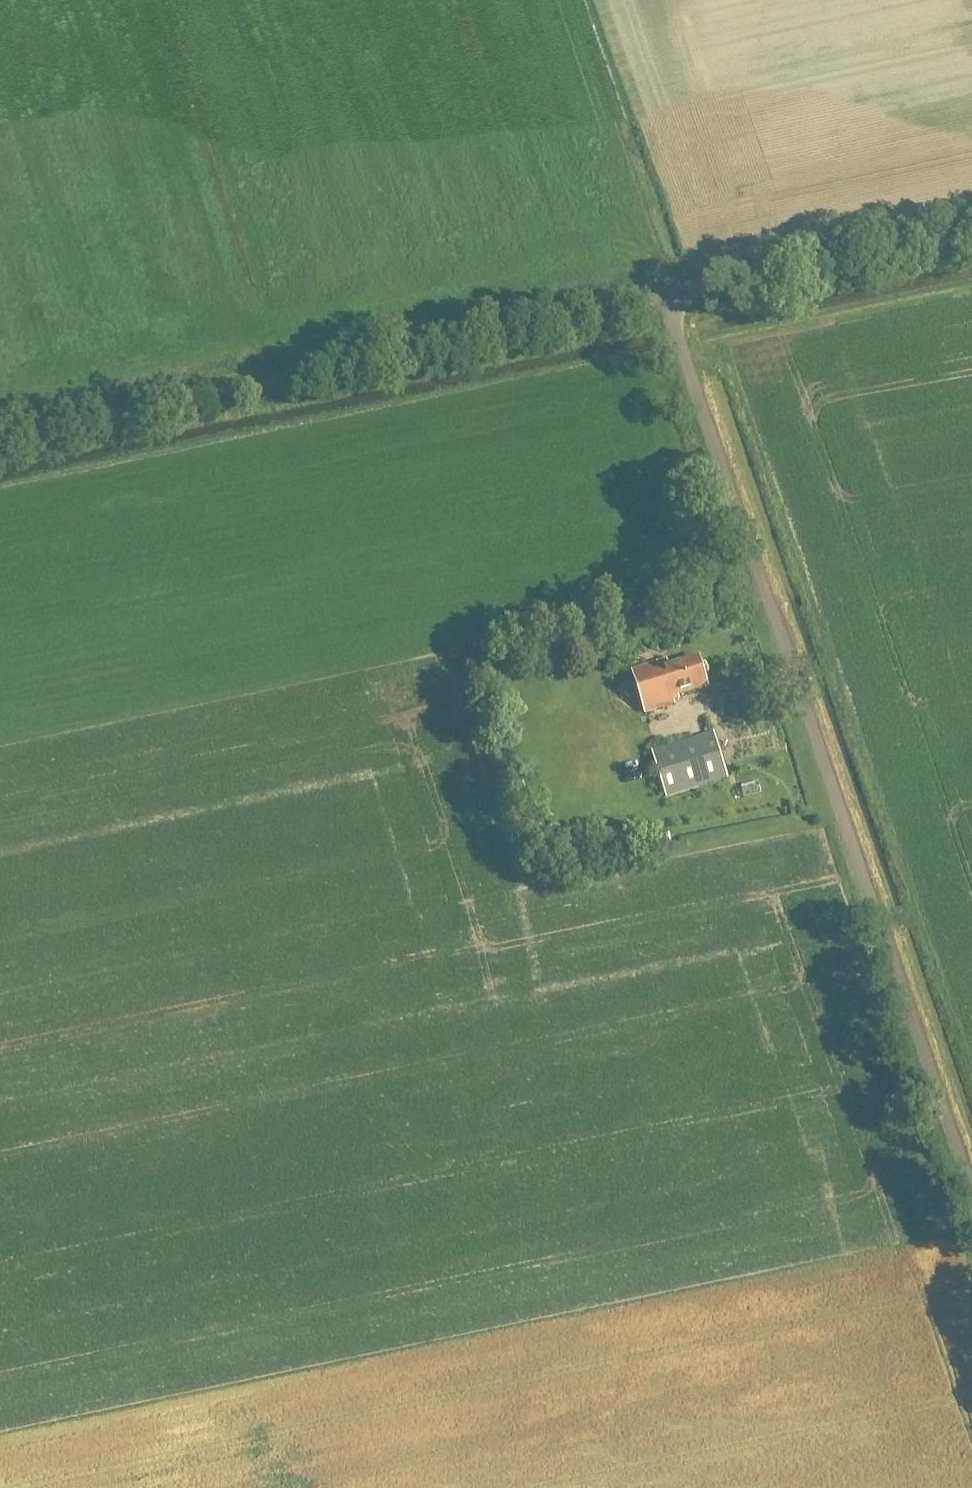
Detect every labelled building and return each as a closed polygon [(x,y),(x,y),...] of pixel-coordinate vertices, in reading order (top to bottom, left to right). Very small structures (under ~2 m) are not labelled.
[(671,699),(706,689),(696,658),(657,670),(656,666),(630,674),(642,714),(673,705),(671,699)] [(664,799),(726,780),(712,734),(650,753),(664,799)]
